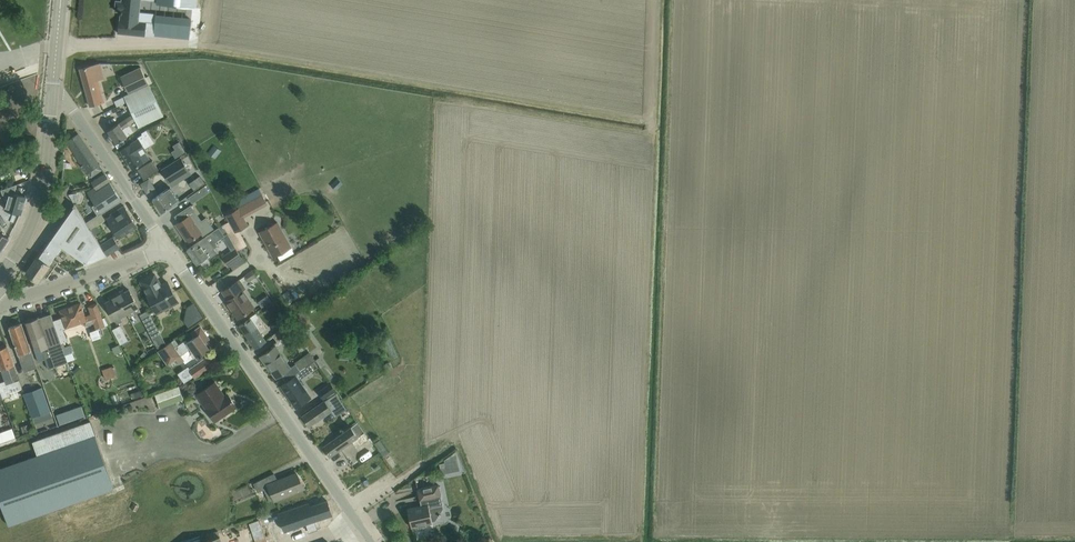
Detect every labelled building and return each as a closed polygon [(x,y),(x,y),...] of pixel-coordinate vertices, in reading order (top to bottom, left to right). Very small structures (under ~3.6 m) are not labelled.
[(115,10),(120,11),(119,13),(120,13),(120,20),(119,20),(117,33),(145,36),(146,22),(137,21),(139,0),(122,0),(121,2),(115,1),(115,10)] [(154,23),(146,22),(145,36),(153,36),(153,34),(190,38),(193,7),(196,8),(197,0),(157,0),(154,23)] [(89,106),(100,103),(104,102),(98,79),(95,80),(91,65),(79,69),(89,106)] [(125,100),(151,89),(141,67),(120,77),(128,94),(123,96),(125,100)] [(151,89),(125,100),(138,127),(163,115),(151,89)] [(116,143),(125,137),(128,135),(123,129),(129,125),(124,118),(107,130),(116,143)] [(74,156),(81,165),(86,172),(98,163),(78,133),(68,140),(77,154),(74,156)] [(132,169),(141,163),(148,159),(143,152),(145,150),(142,146),(147,143),(143,135),(120,150),(132,169)] [(188,170),(179,157),(160,169),(169,183),(188,170)] [(143,179),(158,170),(152,160),(137,170),(143,179)] [(96,190),(100,186),(110,180),(105,173),(91,182),(96,190)] [(199,175),(189,183),(193,190),(204,182),(199,175)] [(60,185),(59,194),(66,192),(68,192),(68,185),(64,185),(65,179),(61,179),(60,185)] [(153,187),(148,179),(141,183),(146,192),(153,187)] [(91,207),(97,215),(85,222),(89,229),(104,220),(99,213),(105,209),(119,200),(109,183),(94,192),(92,189),(87,192),(95,204),(91,207)] [(204,185),(198,190),(201,195),(208,191),(204,185)] [(161,212),(170,205),(172,204),(171,204),(178,199),(173,193),(169,187),(162,192),(152,199),(161,212)] [(229,221),(223,225),(226,232),(237,250),(246,245),(238,230),(247,225),(243,217),(267,204),(258,188),(241,198),(244,204),(225,215),(229,221)] [(20,213),(25,197),(7,192),(2,208),(20,213)] [(85,223),(79,214),(73,204),(42,250),(53,258),(61,245),(85,263),(105,255),(99,246),(89,229),(85,222),(85,223)] [(119,207),(112,212),(109,213),(111,215),(106,218),(116,234),(113,236),(112,236),(102,243),(109,254),(120,247),(114,239),(118,237),(118,238),(136,226),(123,206),(120,208),(119,207)] [(190,206),(175,216),(179,222),(175,224),(187,242),(201,233),(202,235),(212,228),(205,218),(201,221),(190,206)] [(277,223),(269,227),(259,232),(272,257),(290,247),(277,223)] [(196,243),(187,249),(196,263),(206,256),(208,258),(216,253),(213,248),(218,245),(216,242),(224,236),(218,228),(205,237),(196,243)] [(53,258),(42,250),(25,273),(37,281),(42,275),(46,278),(58,262),(53,258)] [(240,258),(234,250),(222,258),(228,266),(240,258)] [(250,280),(256,276),(252,270),(245,275),(245,277),(245,279),(247,281),(250,280)] [(156,312),(167,306),(177,301),(167,282),(160,286),(154,274),(140,281),(145,291),(146,293),(145,293),(156,312)] [(237,318),(246,312),(253,308),(241,291),(243,289),(238,280),(221,291),(227,299),(225,301),(237,318)] [(122,289),(115,293),(126,313),(132,310),(134,314),(140,311),(128,289),(124,292),(122,289)] [(105,302),(110,312),(116,324),(121,321),(119,317),(126,313),(115,293),(108,297),(109,300),(105,302)] [(267,295),(257,302),(261,308),(271,301),(267,295)] [(62,318),(53,321),(67,362),(72,360),(67,345),(62,347),(60,343),(66,341),(61,328),(83,321),(85,327),(93,324),(95,330),(104,327),(97,304),(87,307),(90,314),(84,316),(79,303),(59,310),(62,318)] [(157,329),(147,310),(139,314),(149,334),(157,329)] [(298,334),(312,324),(304,311),(289,321),(298,334)] [(52,321),(50,313),(38,318),(37,317),(24,322),(32,347),(39,345),(47,369),(67,362),(53,321),(52,321)] [(254,348),(264,342),(257,332),(263,328),(254,314),(238,325),(254,348)] [(8,327),(23,371),(36,367),(21,323),(8,327)] [(291,329),(287,324),(272,335),(275,340),(291,329)] [(119,325),(111,329),(120,344),(128,340),(119,325)] [(190,348),(196,357),(208,348),(209,347),(205,341),(208,338),(200,326),(191,332),(194,337),(186,342),(185,340),(178,344),(174,339),(157,350),(167,365),(175,360),(178,365),(184,361),(180,356),(190,348)] [(157,329),(149,334),(156,347),(164,343),(157,329)] [(0,348),(0,371),(4,381),(0,382),(0,392),(2,398),(2,399),(9,396),(8,393),(21,389),(6,346),(0,348)] [(285,381),(299,371),(304,367),(313,361),(315,360),(309,352),(294,362),(295,364),(289,367),(274,346),(260,356),(265,364),(266,364),(276,377),(280,374),(285,381)] [(194,377),(203,371),(212,365),(207,356),(188,369),(194,377)] [(328,379),(333,376),(320,357),(315,360),(328,379)] [(313,361),(304,367),(309,373),(317,367),(313,361)] [(112,367),(102,371),(105,379),(115,375),(112,367)] [(295,408),(307,399),(310,397),(296,375),(280,386),(295,408)] [(214,421),(226,413),(235,407),(227,394),(223,397),(213,382),(196,394),(214,421)] [(322,400),(336,391),(331,383),(317,392),(322,400)] [(45,416),(51,415),(41,387),(22,393),(31,417),(44,413),(45,416)] [(179,387),(155,395),(159,407),(183,399),(179,387)] [(340,400),(335,393),(301,416),(308,426),(332,409),(330,407),(340,400)] [(81,406),(73,409),(77,419),(85,416),(81,406)] [(37,455),(0,468),(0,503),(8,525),(98,493),(100,499),(107,496),(106,491),(113,488),(94,435),(89,421),(32,441),(37,455)] [(358,422),(332,440),(322,446),(329,456),(351,441),(356,447),(369,438),(364,431),(358,422)] [(14,446),(11,436),(0,438),(0,449),(14,446)] [(378,437),(372,440),(383,457),(389,453),(378,437)] [(253,482),(257,491),(268,485),(273,499),(303,488),(295,474),(276,482),(272,474),(253,482)] [(443,508),(442,505),(437,484),(427,486),(417,489),(420,505),(406,508),(410,527),(431,523),(431,521),(435,521),(443,508)] [(308,503),(297,506),(277,513),(285,537),(286,537),(284,531),(305,524),(308,533),(316,530),(313,521),(331,515),(326,500),(309,506),(308,503)]
